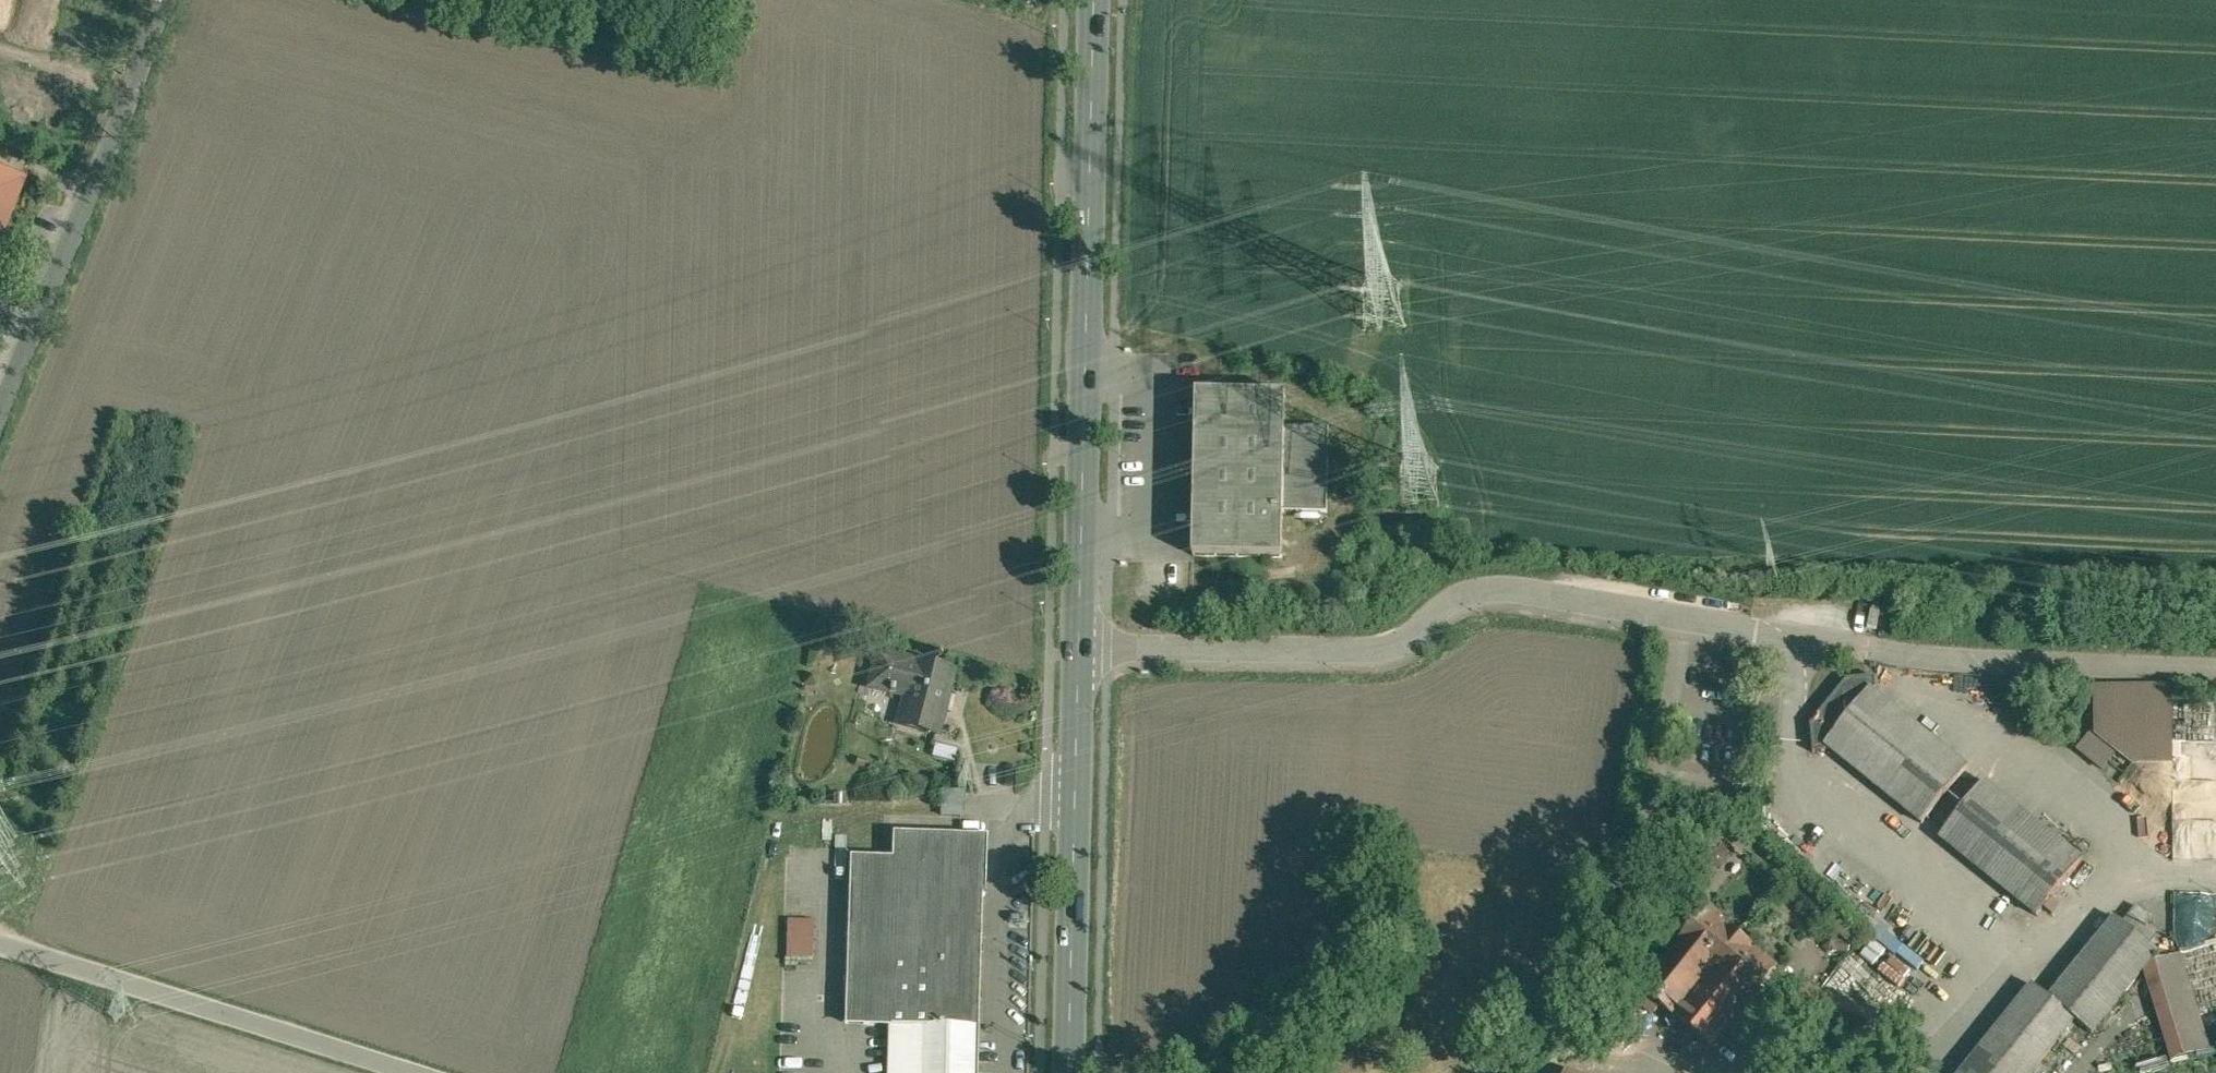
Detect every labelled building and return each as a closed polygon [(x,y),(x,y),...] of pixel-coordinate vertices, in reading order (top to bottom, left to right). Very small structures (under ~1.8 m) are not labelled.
[(0,168),(0,209),(11,213),(26,179),(0,168)] [(11,213),(0,209),(0,241),(11,213)] [(1282,402),(1196,400),(1192,563),(1278,565),(1279,520),(1281,435),(1282,402)] [(1325,436),(1281,435),(1279,520),(1323,521),(1325,436)] [(953,672),(881,654),(873,686),(909,695),(901,727),(936,737),(953,672)] [(1848,679),(1821,713),(1822,724),(1811,725),(1814,753),(1826,752),(1829,749),(1875,692),(1877,688),(1876,677),(1848,679)] [(2173,686),(2098,687),(2098,738),(2132,765),(2174,765),(2173,686)] [(1968,767),(1875,692),(1829,749),(1923,824),(1968,767)] [(2083,860),(1985,781),(1940,838),(2038,916),(2083,860)] [(2177,859),(2206,859),(2206,832),(2177,833),(2177,859)] [(891,834),(891,859),(848,859),(846,1016),(892,1016),(891,1072),(976,1072),(976,936),(968,935),(970,836),(891,834)] [(2178,950),(2208,949),(2207,893),(2176,894),(2178,950)] [(1779,968),(1706,909),(1642,989),(1715,1046),(1779,968)] [(2116,917),(2050,999),(2076,1020),(2093,1034),(2145,969),(2151,962),(2159,952),(2116,917)] [(816,919),(790,918),(788,956),(815,957),(816,919)] [(2181,955),(2153,964),(2151,962),(2145,969),(2150,986),(2173,1060),(2210,1049),(2181,955)] [(1962,1072),(2033,1072),(2076,1020),(2050,999),(2033,985),(1962,1072)] [(1879,1012),(1805,986),(1794,1017),(1868,1043),(1879,1012)]
